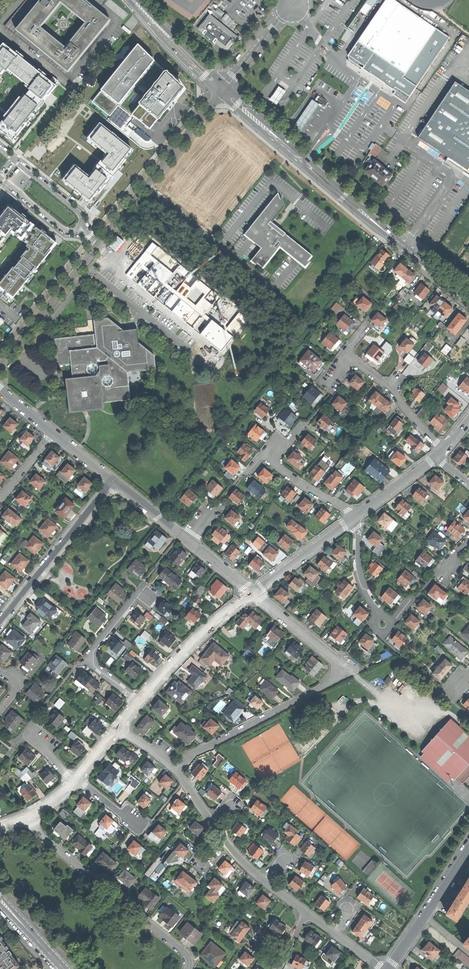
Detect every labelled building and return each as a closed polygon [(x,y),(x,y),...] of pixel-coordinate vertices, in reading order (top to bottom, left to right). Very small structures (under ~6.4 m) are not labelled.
[(108,20),(84,0),(61,0),(87,22),(66,48),(39,26),(60,0),(41,0),(17,28),(67,69),(108,20)] [(451,36),(397,0),(386,0),(383,5),(355,45),(378,61),(417,87),(451,36)] [(214,19),(210,16),(201,27),(205,30),(204,31),(227,49),(233,42),(238,37),(215,18),(214,19)] [(131,32),(124,26),(122,28),(129,34),(131,32)] [(132,115),(167,72),(138,44),(92,102),(110,116),(118,106),(119,104),(132,115)] [(5,45),(0,51),(0,79),(2,77),(0,75),(5,70),(6,71),(8,69),(31,87),(29,90),(31,91),(26,96),(25,95),(0,126),(0,129),(13,140),(40,107),(38,106),(43,101),(50,92),(54,86),(58,81),(53,77),(50,81),(5,45)] [(378,61),(355,45),(348,55),(362,65),(360,67),(363,69),(371,74),(385,84),(395,91),(397,88),(410,97),(417,87),(378,61)] [(183,89),(167,72),(132,115),(150,129),(183,89)] [(270,99),(277,104),(287,91),(279,86),(270,99)] [(406,103),(410,97),(397,88),(395,91),(393,95),(406,103)] [(317,94),(313,99),(325,108),(329,102),(317,94)] [(313,99),(295,125),(303,130),(320,104),(313,99)] [(131,116),(132,115),(119,104),(118,106),(131,116)] [(64,180),(63,181),(65,182),(64,184),(67,187),(68,185),(75,190),(74,191),(79,194),(91,203),(92,202),(93,202),(99,194),(98,194),(107,184),(112,177),(118,170),(118,169),(126,159),(127,160),(133,152),(132,152),(134,150),(99,121),(91,130),(92,131),(85,140),(92,146),(94,144),(107,155),(98,165),(94,170),(95,170),(92,174),(90,172),(88,175),(75,165),(69,173),(68,171),(62,178),(64,180)] [(151,139),(138,129),(134,133),(146,142),(149,141),(151,139)] [(376,144),(375,146),(372,150),(370,153),(375,157),(379,152),(380,152),(382,149),(376,144)] [(34,157),(39,150),(33,146),(27,153),(34,157)] [(468,177),(468,170),(455,161),(449,157),(445,162),(468,177)] [(375,159),(366,171),(371,175),(370,175),(375,180),(379,183),(380,182),(384,186),(389,179),(390,180),(393,177),(394,175),(393,173),(392,172),(389,169),(388,170),(375,159)] [(281,197),(279,193),(276,196),(245,234),(255,243),(260,237),(266,242),(251,261),(256,265),(257,263),(263,268),(280,247),(290,255),(305,266),(306,267),(310,263),(308,262),(313,256),(279,228),(278,229),(274,226),(271,224),(276,218),(286,206),(283,199),(283,198),(282,199),(281,197)] [(103,216),(107,210),(100,205),(96,211),(103,216)] [(2,242),(6,236),(8,238),(8,237),(6,236),(9,232),(14,236),(15,234),(18,237),(19,235),(26,241),(25,242),(28,245),(27,246),(30,249),(28,252),(27,251),(21,258),(23,259),(15,268),(14,267),(0,284),(0,286),(0,287),(0,297),(7,303),(13,296),(14,297),(23,285),(29,279),(28,279),(36,269),(52,250),(51,249),(55,244),(53,243),(51,241),(52,240),(37,228),(29,222),(15,210),(14,211),(12,209),(9,207),(5,213),(4,212),(0,217),(0,244),(2,242)] [(382,250),(369,266),(376,272),(377,269),(379,271),(390,256),(385,253),(382,250)] [(399,275),(402,278),(408,270),(403,267),(400,264),(394,272),(399,275)] [(402,278),(405,280),(409,283),(415,276),(412,273),(408,270),(402,278)] [(419,297),(422,299),(429,291),(425,287),(421,284),(414,293),(419,297)] [(404,287),(399,293),(403,297),(409,291),(404,287)] [(434,307),(438,311),(445,302),(440,299),(437,296),(430,304),(434,307)] [(363,298),(360,301),(357,305),(365,312),(368,308),(371,304),(363,298)] [(336,302),(331,309),(337,313),(342,307),(336,302)] [(438,311),(442,313),(446,317),(453,309),(448,305),(445,302),(438,311)] [(374,326),(378,330),(386,320),(378,313),(375,316),(371,321),(375,324),(374,326)] [(459,314),(447,328),(455,335),(467,320),(462,316),(459,314)] [(345,332),(353,322),(344,315),(336,324),(342,329),(345,332)] [(95,334),(97,348),(105,354),(106,361),(112,360),(113,367),(120,366),(128,372),(128,373),(156,369),(154,355),(139,343),(132,343),(131,342),(131,341),(130,340),(129,339),(128,338),(126,338),(125,338),(124,338),(124,330),(108,318),(94,320),(95,334)] [(355,324),(353,322),(345,332),(342,329),(340,330),(346,335),(351,329),(355,324)] [(158,331),(153,327),(150,331),(155,335),(158,331)] [(331,350),(339,340),(330,332),(322,343),(327,347),(331,350)] [(70,350),(95,348),(94,335),(94,334),(55,339),(57,365),(71,363),(70,350)] [(403,350),(407,353),(414,345),(417,341),(413,338),(412,339),(410,338),(409,340),(406,339),(405,341),(403,340),(401,342),(402,343),(400,347),(403,350)] [(461,338),(456,344),(460,348),(465,341),(461,338)] [(341,342),(339,340),(331,350),(327,347),(326,348),(332,353),(336,347),(341,342)] [(428,342),(423,348),(427,352),(432,345),(428,342)] [(367,353),(367,354),(377,362),(380,358),(384,353),(374,345),(367,353)] [(446,345),(441,352),(446,356),(452,349),(446,345)] [(95,348),(70,350),(71,363),(72,370),(75,399),(82,405),(130,400),(128,373),(128,372),(120,366),(113,367),(112,360),(106,361),(105,354),(97,348),(95,348)] [(308,351),(300,361),(307,366),(310,368),(313,371),(316,368),(317,367),(321,361),(322,361),(313,354),(312,354),(308,351)] [(420,359),(418,362),(422,365),(426,368),(433,360),(425,353),(423,355),(422,354),(419,357),(420,359)] [(377,362),(367,354),(365,356),(370,360),(377,365),(381,359),(380,358),(377,362)] [(409,354),(404,360),(409,364),(414,358),(409,354)] [(307,366),(300,361),(298,363),(305,369),(307,366)] [(353,387),(357,390),(364,382),(359,378),(355,376),(349,383),(353,387)] [(459,387),(464,391),(463,393),(468,398),(468,397),(468,379),(467,377),(459,387)] [(448,387),(442,383),(437,390),(443,394),(448,387)] [(312,404),(320,394),(316,390),(311,386),(303,396),(308,401),(312,404)] [(414,393),(412,396),(415,399),(419,402),(425,394),(418,388),(417,389),(415,388),(412,391),(414,393)] [(373,403),(370,407),(374,411),(384,398),(379,395),(376,392),(369,400),(373,403)] [(322,396),(320,394),(312,404),(308,401),(307,402),(313,407),(322,396)] [(336,400),(332,404),(341,411),(347,403),(339,396),(336,400)] [(384,398),(374,411),(378,414),(381,410),(385,413),(392,405),(387,401),(384,398)] [(449,404),(444,410),(453,417),(456,414),(460,409),(457,407),(459,405),(451,398),(447,403),(449,404)] [(261,403),(253,412),(262,419),(266,414),(269,410),(261,403)] [(416,415),(420,418),(427,410),(423,407),(416,415)] [(280,418),(278,420),(289,429),(291,426),(294,423),(292,422),(297,417),(286,409),(279,417),(280,418)] [(438,413),(430,423),(435,427),(434,428),(440,433),(445,428),(450,422),(438,413)] [(326,430),(332,422),(324,415),(321,419),(317,423),(326,430)] [(397,416),(387,429),(394,435),(397,431),(403,424),(402,423),(403,421),(400,419),(397,416)] [(10,418),(4,426),(11,432),(12,432),(14,434),(17,430),(15,428),(18,424),(14,421),(10,418)] [(332,422),(326,430),(328,432),(334,424),(332,422)] [(256,441),(259,438),(264,432),(265,431),(256,424),(248,434),(253,438),(256,441)] [(340,427),(334,433),(338,436),(343,430),(340,427)] [(23,436),(20,439),(28,445),(30,447),(33,443),(32,441),(35,437),(33,436),(31,434),(31,435),(27,432),(23,436)] [(310,449),(311,448),(313,445),(317,441),(308,434),(305,439),(301,442),(310,449)] [(410,435),(406,441),(412,445),(411,446),(414,449),(411,452),(415,455),(418,452),(424,445),(420,442),(417,439),(416,440),(410,435)] [(323,436),(321,438),(326,442),(325,443),(327,445),(330,441),(323,436)] [(244,444),(238,452),(241,455),(239,457),(245,461),(248,456),(253,451),(249,447),(250,446),(247,444),(246,445),(244,444)] [(9,451),(1,462),(10,469),(14,464),(18,459),(9,451)] [(468,457),(468,452),(467,451),(465,454),(460,451),(457,455),(453,459),(462,466),(468,457)] [(52,452),(48,456),(43,463),(50,469),(57,461),(60,458),(56,455),(52,452)] [(288,460),(300,469),(306,462),(300,457),(297,455),(294,452),(291,456),(288,460)] [(397,452),(391,459),(399,466),(403,462),(406,458),(397,452)] [(376,459),(366,472),(375,479),(377,477),(381,480),(384,476),(387,472),(382,468),(383,465),(376,459)] [(232,460),(225,468),(228,470),(234,475),(237,471),(240,467),(232,460)] [(322,460),(316,466),(325,472),(330,466),(322,460)] [(57,475),(66,482),(69,478),(71,479),(74,475),(73,474),(76,470),(73,468),(72,467),(68,464),(64,469),(63,468),(57,475)] [(316,466),(310,474),(314,478),(318,481),(325,472),(316,466)] [(268,481),(272,477),(272,476),(264,469),(261,473),(258,477),(266,483),(268,481)] [(234,475),(228,470),(224,475),(230,479),(234,475)] [(331,475),(325,483),(328,486),(333,490),(341,479),(334,473),(332,476),(331,475)] [(33,478),(30,482),(39,489),(46,482),(37,474),(33,478)] [(435,476),(429,484),(433,487),(432,489),(436,492),(437,490),(438,490),(444,483),(442,481),(443,479),(442,478),(440,477),(439,479),(435,476)] [(84,477),(78,485),(86,492),(86,491),(89,487),(92,484),(89,481),(88,481),(87,480),(84,477)] [(347,488),(346,491),(351,495),(357,500),(362,494),(360,493),(364,487),(354,479),(347,488)] [(205,489),(215,497),(216,497),(219,493),(223,488),(213,480),(208,485),(205,489)] [(256,495),(262,488),(262,487),(254,480),(250,485),(247,489),(256,495)] [(205,489),(208,485),(207,484),(202,490),(213,499),(215,497),(205,489)] [(282,493),(281,495),(289,502),(291,503),(293,501),(294,499),(293,498),(296,494),(291,490),(288,487),(285,490),(282,493)] [(425,498),(428,494),(419,487),(416,492),(413,496),(421,503),(425,498)] [(262,488),(256,495),(260,499),(266,491),(262,488)] [(189,506),(197,496),(198,496),(189,489),(181,499),(186,503),(189,506)] [(232,493),(229,497),(237,504),(244,496),(236,489),(232,493)] [(25,506),(32,499),(31,498),(32,496),(27,492),(26,494),(25,493),(23,491),(20,495),(17,499),(16,498),(13,502),(18,506),(21,503),(25,506)] [(200,498),(197,496),(189,506),(186,503),(184,505),(190,510),(195,504),(200,498)] [(305,498),(298,507),(302,510),(306,513),(313,504),(308,501),(305,498)] [(61,507),(58,512),(64,517),(68,513),(74,505),(66,499),(60,506),(61,507)] [(399,504),(396,508),(400,512),(398,514),(406,520),(410,515),(407,512),(411,507),(402,500),(399,504)] [(322,508),(315,517),(323,523),(325,524),(328,520),(327,519),(330,515),(325,511),(322,508)] [(17,525),(22,519),(9,509),(6,512),(3,516),(6,519),(5,521),(9,525),(12,521),(17,525)] [(234,525),(237,521),(240,517),(238,516),(235,513),(232,511),(229,513),(225,518),(234,525)] [(381,517),(378,521),(391,532),(397,524),(384,514),(381,517)] [(48,519),(40,529),(49,536),(53,532),(57,526),(48,519)] [(293,533),(301,539),(304,535),(307,531),(299,525),(292,520),(287,526),(288,527),(288,528),(293,532),(293,533)] [(449,531),(457,538),(461,533),(464,529),(455,521),(450,527),(448,525),(444,529),(448,532),(449,531)] [(215,531),(212,534),(214,536),(220,541),(223,543),(224,544),(230,536),(227,534),(228,533),(219,526),(215,531)] [(156,530),(153,534),(155,536),(149,542),(158,549),(162,543),(166,538),(156,530)] [(371,536),(368,540),(376,547),(379,542),(382,539),(374,532),(371,536)] [(434,532),(427,540),(437,547),(435,549),(440,553),(441,551),(439,550),(441,548),(446,542),(434,532)] [(285,535),(283,534),(280,538),(282,539),(278,543),(287,550),(290,545),(293,541),(285,535)] [(34,536),(28,544),(25,541),(22,545),(25,548),(26,547),(35,554),(40,548),(43,544),(34,536)] [(259,549),(265,542),(258,537),(253,544),(259,549)] [(385,547),(379,542),(376,547),(372,551),(378,556),(385,547)] [(235,557),(238,554),(240,551),(236,548),(232,545),(225,553),(229,556),(233,560),(235,557)] [(265,548),(262,552),(264,554),(272,561),(275,557),(278,553),(270,546),(267,550),(265,548)] [(336,549),(332,554),(340,560),(342,562),(345,558),(343,556),(347,552),(339,546),(336,549)] [(178,548),(170,559),(178,565),(187,554),(182,550),(178,548)] [(430,566),(435,560),(432,558),(424,551),(415,561),(421,566),(420,567),(426,572),(430,566)] [(20,554),(11,564),(21,572),(25,566),(29,561),(20,554)] [(335,563),(333,561),(334,560),(328,555),(326,558),(324,556),(321,560),(318,565),(326,571),(330,567),(331,568),(335,563)] [(250,565),(253,568),(258,571),(261,567),(264,563),(256,556),(249,564),(250,565)] [(136,560),(128,570),(139,578),(143,573),(145,570),(142,567),(143,566),(136,560)] [(375,563),(382,569),(383,570),(385,567),(377,561),(375,563)] [(376,576),(382,569),(375,563),(374,564),(372,563),(370,566),(371,567),(369,570),(373,574),(376,576)] [(198,564),(189,574),(193,577),(196,574),(200,577),(206,570),(201,567),(198,564)] [(307,570),(304,574),(309,578),(306,581),(313,587),(319,580),(316,577),(319,573),(310,567),(307,570)] [(165,568),(159,576),(162,579),(167,583),(174,575),(175,573),(171,571),(170,572),(165,568)] [(413,583),(420,575),(414,570),(412,573),(408,570),(407,571),(406,570),(398,580),(403,584),(402,586),(408,591),(413,583)] [(0,578),(0,584),(7,589),(11,584),(15,579),(6,571),(0,578)] [(174,575),(167,583),(171,586),(175,589),(182,581),(174,575)] [(454,589),(460,593),(461,591),(467,595),(468,592),(468,581),(466,578),(465,578),(463,577),(459,582),(454,589)] [(297,591),(299,593),(302,589),(300,587),(303,584),(302,583),(303,581),(300,579),(298,580),(295,578),(292,581),(289,585),(297,591)] [(216,585),(210,592),(219,599),(224,593),(228,588),(218,580),(214,584),(216,585)] [(339,595),(341,592),(346,596),(353,587),(349,584),(345,580),(342,584),(340,583),(338,586),(339,587),(335,592),(339,595)] [(116,584),(108,594),(119,603),(123,598),(126,594),(119,589),(120,587),(116,584)] [(202,585),(194,594),(198,597),(205,588),(202,585)] [(432,589),(428,593),(440,603),(447,594),(435,585),(432,589)] [(389,587),(381,598),(387,602),(385,603),(391,608),(396,602),(400,597),(398,595),(398,594),(389,587)] [(283,603),(283,602),(287,598),(289,595),(281,588),(279,592),(275,596),(283,603)] [(40,602),(36,606),(49,617),(52,613),(53,614),(57,609),(43,598),(40,602)] [(420,604),(417,608),(426,614),(427,615),(430,611),(429,610),(432,606),(423,600),(420,604)] [(161,604),(157,609),(164,615),(167,610),(170,613),(173,608),(164,601),(161,604)] [(360,607),(352,616),(356,620),(358,618),(362,621),(368,613),(364,610),(360,607)] [(96,608),(88,618),(99,627),(103,622),(106,619),(103,616),(104,615),(96,608)] [(193,608),(185,618),(189,621),(191,619),(195,622),(198,619),(201,615),(193,608)] [(310,618),(308,620),(312,624),(319,630),(324,624),(322,623),(327,617),(317,609),(309,618),(310,618)] [(135,614),(131,618),(135,621),(134,623),(138,626),(139,625),(140,625),(145,618),(137,611),(135,614)] [(147,612),(144,616),(150,620),(153,616),(147,612)] [(249,617),(247,619),(252,622),(250,624),(256,628),(263,620),(257,615),(253,612),(249,617)] [(26,622),(23,626),(31,633),(33,631),(38,625),(41,622),(30,613),(27,617),(28,619),(26,622)] [(241,617),(236,623),(243,628),(248,622),(250,624),(252,622),(247,619),(249,617),(245,614),(242,618),(241,617)] [(409,619),(405,623),(414,629),(415,630),(418,626),(417,625),(420,621),(412,615),(409,619)] [(162,617),(159,620),(165,625),(168,621),(162,617)] [(277,642),(284,634),(279,629),(274,626),(268,633),(272,636),(271,638),(277,642)] [(330,635),(329,638),(334,642),(340,647),(345,641),(343,640),(348,634),(337,626),(330,635)] [(10,635),(6,640),(9,642),(8,644),(13,648),(14,646),(17,649),(25,639),(14,630),(10,635)] [(145,630),(140,636),(146,641),(151,635),(145,630)] [(395,635),(392,640),(396,643),(394,646),(398,649),(400,646),(407,638),(398,631),(395,635)] [(74,637),(68,644),(77,651),(82,644),(86,640),(76,632),(73,636),(74,637)] [(167,632),(159,642),(163,646),(165,643),(169,647),(173,642),(175,639),(167,632)] [(361,648),(370,655),(378,645),(373,642),(374,640),(366,634),(359,642),(361,644),(363,645),(361,648)] [(457,657),(456,658),(461,663),(464,659),(466,657),(464,655),(468,652),(468,651),(463,646),(463,647),(451,637),(445,645),(449,649),(457,657)] [(112,642),(109,645),(113,649),(112,650),(116,654),(123,645),(116,640),(115,638),(112,642)] [(126,639),(123,642),(118,638),(116,640),(123,645),(128,649),(132,644),(126,639)] [(278,643),(277,642),(271,638),(267,642),(274,648),(278,643)] [(298,645),(294,642),(287,651),(296,658),(304,649),(298,645)] [(207,652),(201,659),(209,665),(216,658),(223,663),(229,656),(214,643),(207,652)] [(266,643),(258,651),(264,656),(271,648),(266,643)] [(3,663),(11,653),(2,645),(0,647),(0,660),(3,663)] [(248,648),(243,654),(247,657),(252,651),(248,648)] [(152,650),(144,660),(148,663),(150,661),(154,664),(157,660),(160,657),(152,650)] [(388,651),(381,655),(383,660),(392,655),(388,651)] [(28,652),(20,662),(23,665),(24,665),(22,668),(27,672),(32,666),(33,667),(39,661),(37,660),(38,659),(37,659),(33,655),(28,652)] [(130,661),(133,657),(128,653),(125,656),(125,657),(130,661)] [(55,660),(50,667),(58,674),(63,668),(67,663),(57,655),(54,659),(55,660)] [(313,657),(309,661),(311,662),(305,669),(314,676),(322,665),(317,660),(313,657)] [(200,659),(198,662),(207,669),(209,666),(200,659)] [(437,665),(446,673),(450,669),(452,666),(445,659),(442,663),(440,662),(437,665)] [(132,662),(125,671),(135,679),(139,674),(142,670),(132,662)] [(436,670),(433,674),(440,680),(443,676),(446,673),(437,665),(434,668),(436,670)] [(203,681),(207,677),(193,666),(191,669),(189,671),(194,675),(188,682),(195,688),(199,684),(202,680),(203,681)] [(282,670),(276,678),(293,691),(296,686),(300,682),(292,676),(291,677),(282,670)] [(74,682),(80,687),(82,684),(85,686),(92,678),(87,674),(83,671),(74,682)] [(92,678),(85,686),(94,693),(100,685),(95,681),(92,678)] [(262,686),(260,689),(272,699),(276,694),(279,691),(266,681),(262,686)] [(172,686),(167,691),(182,703),(191,691),(179,682),(177,684),(175,682),(172,686)] [(35,684),(27,694),(37,702),(41,698),(44,694),(37,688),(39,687),(35,684)] [(113,694),(106,703),(116,710),(123,702),(118,698),(113,694)] [(100,696),(95,702),(99,704),(104,698),(100,696)] [(255,696),(250,703),(258,709),(260,706),(263,702),(255,696)] [(60,698),(55,705),(58,708),(63,701),(60,698)] [(162,716),(165,712),(168,708),(159,700),(159,701),(158,700),(156,703),(156,704),(156,705),(152,709),(162,716)] [(221,700),(214,708),(218,712),(225,704),(221,700)] [(226,708),(222,713),(233,722),(240,714),(245,707),(237,701),(235,703),(233,701),(227,709),(226,708)] [(55,710),(48,720),(52,723),(57,727),(61,721),(62,722),(65,718),(55,710)] [(8,720),(5,723),(8,725),(6,727),(10,731),(12,728),(14,730),(19,723),(23,719),(13,711),(6,719),(8,720)] [(147,715),(136,729),(140,731),(144,735),(155,721),(147,715)] [(85,724),(87,726),(89,727),(95,720),(91,716),(85,724)] [(423,754),(435,764),(434,764),(435,765),(433,766),(438,770),(439,769),(440,769),(451,779),(453,781),(456,778),(462,783),(468,776),(468,733),(452,718),(421,752),(423,754)] [(211,719),(207,723),(204,727),(212,734),(216,730),(216,729),(216,730),(219,727),(218,726),(219,726),(211,719)] [(95,720),(89,727),(93,731),(97,734),(101,729),(103,726),(95,720)] [(181,723),(174,732),(189,744),(193,739),(196,735),(181,723)] [(88,736),(93,731),(89,727),(87,726),(82,732),(88,736)] [(72,731),(68,735),(74,740),(77,736),(72,731)] [(77,742),(71,749),(79,756),(82,752),(85,748),(82,746),(83,745),(78,741),(77,742)] [(116,755),(120,758),(124,762),(128,758),(134,763),(139,758),(132,752),(131,754),(126,750),(123,747),(116,755)] [(26,749),(20,756),(23,759),(22,761),(28,765),(36,757),(31,752),(26,749)] [(212,765),(217,768),(225,758),(219,753),(216,757),(216,758),(212,765)] [(448,783),(451,779),(440,769),(439,769),(438,770),(433,766),(435,765),(434,764),(435,764),(423,754),(420,757),(448,783)] [(151,771),(155,767),(152,765),(147,761),(141,770),(148,775),(151,771)] [(106,768),(102,773),(112,781),(119,772),(117,769),(113,766),(109,763),(106,768)] [(207,769),(201,765),(199,764),(192,773),(196,777),(200,780),(208,770),(207,769)] [(19,777),(21,777),(24,775),(22,772),(19,769),(15,773),(17,775),(19,777)] [(48,769),(40,776),(47,783),(51,780),(53,782),(57,779),(55,776),(54,776),(52,773),(48,769)] [(26,773),(31,779),(36,774),(34,772),(32,773),(29,770),(26,773)] [(239,788),(240,787),(245,781),(246,780),(236,772),(229,780),(233,784),(239,788)] [(31,779),(26,773),(24,775),(21,777),(21,778),(23,781),(25,780),(27,782),(31,779)] [(108,785),(112,781),(102,773),(98,777),(108,785)] [(167,789),(171,785),(174,781),(171,779),(166,774),(159,783),(167,789)] [(140,783),(131,776),(129,779),(132,782),(129,785),(135,789),(140,783)] [(21,790),(20,791),(28,801),(33,797),(37,794),(29,784),(27,786),(24,783),(18,787),(19,788),(20,789),(21,790)] [(211,798),(215,800),(222,792),(211,783),(206,790),(208,791),(206,794),(209,796),(208,797),(209,798),(211,799),(211,798)] [(145,808),(148,804),(151,800),(150,799),(144,794),(137,802),(142,806),(145,808)] [(88,806),(91,803),(84,797),(81,801),(79,803),(77,805),(78,806),(85,812),(89,807),(88,806)] [(171,807),(180,814),(183,809),(182,808),(185,804),(182,802),(179,799),(176,803),(175,802),(171,807)] [(262,814),(266,808),(267,807),(257,800),(251,809),(256,812),(261,816),(262,814)] [(80,817),(85,812),(78,806),(74,812),(80,817)] [(63,809),(59,814),(65,818),(69,813),(63,809)] [(107,829),(111,824),(114,821),(110,818),(106,815),(107,815),(104,819),(103,819),(100,823),(101,824),(105,828),(107,829)] [(61,821),(54,830),(59,834),(66,839),(74,830),(68,825),(67,826),(61,821)] [(190,828),(198,835),(204,828),(199,824),(195,821),(190,828)] [(236,834),(240,837),(248,826),(244,823),(242,825),(238,822),(232,830),(236,834)] [(301,837),(296,833),(298,831),(294,828),(287,822),(284,826),(287,829),(284,832),(288,835),(286,838),(289,841),(294,845),(301,837)] [(154,831),(153,832),(158,836),(156,839),(159,841),(167,831),(159,825),(154,831)] [(261,835),(272,843),(275,839),(278,834),(270,828),(266,832),(264,831),(261,835)] [(105,837),(102,834),(97,831),(94,834),(102,840),(105,837)] [(154,840),(156,839),(158,836),(153,832),(152,832),(149,836),(154,840)] [(86,855),(88,857),(96,848),(87,840),(86,841),(79,835),(72,844),(80,850),(79,850),(81,852),(85,855),(86,855)] [(139,850),(142,847),(140,845),(134,840),(127,849),(135,855),(139,850)] [(312,845),(307,841),(300,849),(304,852),(309,856),(315,848),(312,845)] [(263,851),(259,847),(253,843),(249,849),(250,850),(248,853),(253,856),(257,859),(263,851)] [(174,852),(179,855),(180,854),(183,857),(182,858),(183,858),(186,854),(189,850),(181,844),(174,852)] [(180,856),(179,855),(174,852),(174,851),(166,861),(169,863),(179,861),(178,858),(180,856)] [(103,866),(110,872),(117,864),(104,853),(97,862),(103,866)] [(144,874),(149,878),(155,870),(158,873),(165,866),(159,861),(162,858),(159,856),(144,874)] [(225,874),(232,866),(230,865),(226,861),(223,864),(222,864),(219,869),(221,871),(225,874)] [(309,876),(314,867),(314,866),(312,865),(310,864),(305,861),(300,871),(309,876)] [(236,869),(232,866),(225,874),(221,871),(219,872),(226,877),(231,871),(233,873),(236,869)] [(124,883),(129,887),(136,879),(125,870),(118,878),(124,883)] [(176,883),(181,887),(190,877),(186,873),(184,871),(181,875),(180,875),(177,879),(178,880),(176,883)] [(329,876),(333,881),(334,880),(338,877),(334,872),(329,876)] [(297,891),(301,886),(304,882),(295,876),(293,879),(289,885),(291,886),(293,888),(297,891)] [(193,879),(190,877),(181,887),(187,891),(189,889),(191,890),(194,886),(194,885),(197,882),(193,879)] [(209,899),(214,902),(224,889),(221,887),(223,884),(218,881),(214,878),(211,883),(208,886),(211,889),(207,895),(210,898),(209,899)] [(468,880),(454,902),(446,914),(450,916),(456,920),(468,900),(468,878),(468,880)] [(340,879),(336,882),(335,883),(331,885),(338,893),(342,891),(346,887),(340,879)] [(243,885),(240,890),(244,893),(248,896),(255,888),(251,885),(247,882),(244,886),(243,885)] [(147,906),(151,909),(160,898),(152,892),(151,893),(146,888),(139,896),(145,901),(143,903),(147,906)] [(368,904),(369,903),(373,897),(374,896),(364,888),(361,893),(358,897),(362,900),(363,900),(368,904)] [(264,908),(268,904),(270,900),(267,898),(263,895),(261,899),(260,898),(257,903),(264,908)] [(330,902),(326,899),(321,896),(315,904),(316,905),(319,907),(324,911),(326,908),(330,902)] [(373,897),(369,903),(374,907),(379,901),(373,897)] [(168,923),(172,926),(180,917),(171,909),(170,910),(167,908),(161,915),(164,918),(163,919),(168,923)] [(358,923),(367,929),(373,921),(364,915),(361,919),(358,923)] [(275,932),(280,935),(286,927),(276,919),(275,921),(273,919),(268,926),(270,927),(270,928),(275,932)] [(234,927),(245,935),(247,931),(250,928),(246,925),(242,922),(241,923),(238,921),(234,927)] [(187,938),(193,944),(201,934),(188,923),(180,933),(187,938)] [(369,931),(367,929),(358,923),(356,927),(353,931),(361,937),(362,936),(364,938),(369,931)] [(245,935),(234,927),(230,932),(233,934),(231,936),(236,939),(240,941),(242,938),(245,935)] [(310,932),(305,939),(309,943),(315,946),(316,945),(318,947),(322,941),(320,939),(321,938),(311,931),(310,932)] [(6,944),(5,942),(5,941),(3,940),(0,937),(0,968),(15,968),(20,966),(16,960),(7,949),(9,948),(6,944)] [(206,960),(214,967),(226,953),(211,942),(200,955),(206,960)] [(436,955),(440,950),(429,942),(426,945),(422,950),(427,954),(433,959),(436,955)] [(329,950),(326,955),(334,961),(335,961),(339,957),(337,956),(340,952),(336,949),(333,947),(330,951),(329,950)] [(468,967),(468,958),(458,949),(454,955),(468,967)] [(245,952),(240,959),(244,962),(243,963),(247,966),(254,958),(251,956),(249,954),(249,955),(245,952)] [(331,965),(334,961),(326,955),(324,953),(321,956),(322,959),(331,965)] [(306,959),(297,955),(294,960),(292,965),(301,968),(304,965),(306,959)]
